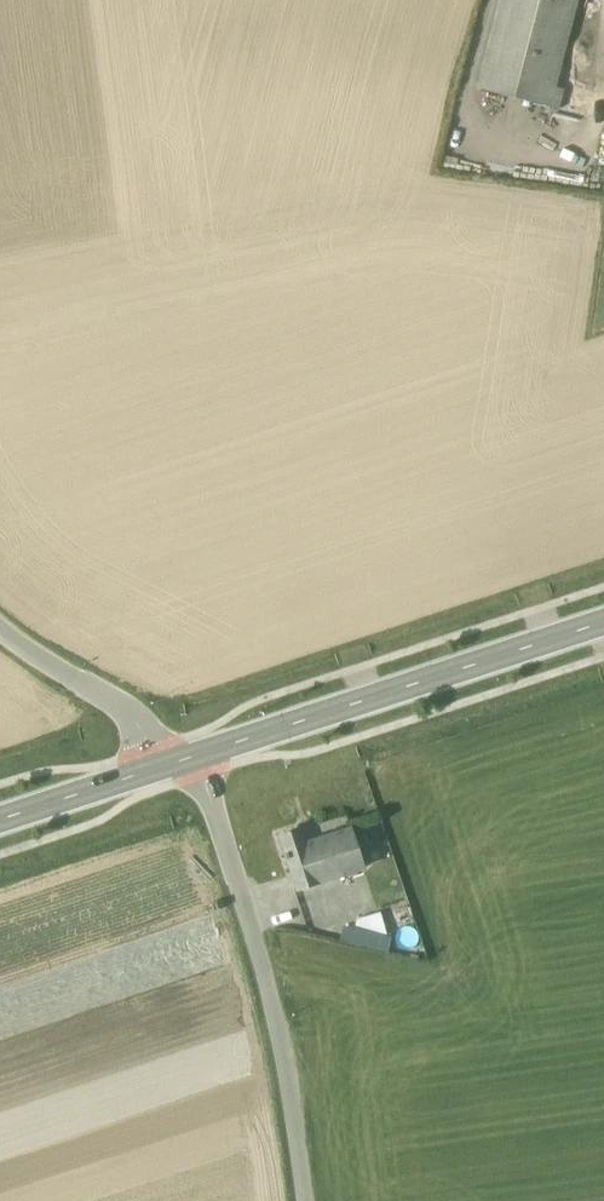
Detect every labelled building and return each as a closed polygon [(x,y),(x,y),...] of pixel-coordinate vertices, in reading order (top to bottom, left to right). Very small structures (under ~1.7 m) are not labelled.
[(475,89),(476,90),(557,111),(558,110),(562,91),(555,88),(577,0),(498,0),(475,89)] [(277,838),(283,855),(281,855),(283,860),(284,860),(295,891),(361,869),(348,830),(302,845),(298,831),(277,838)]
